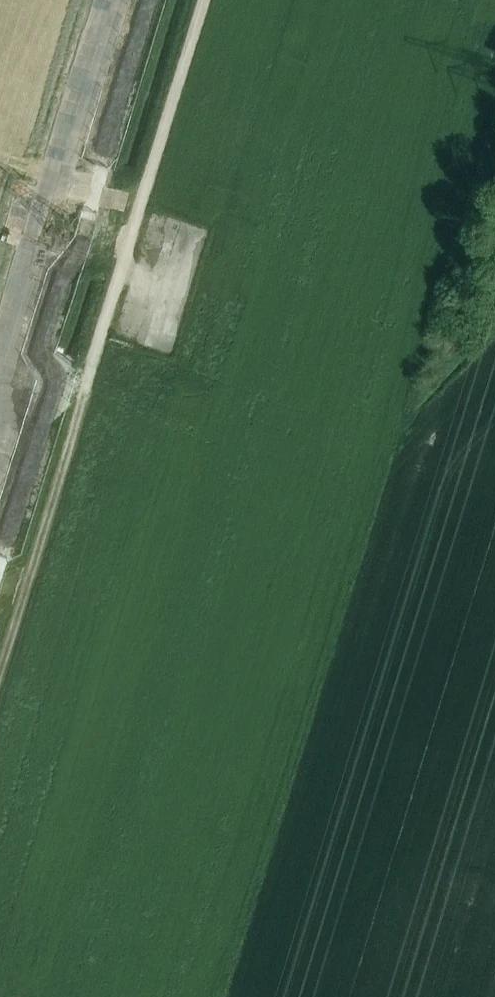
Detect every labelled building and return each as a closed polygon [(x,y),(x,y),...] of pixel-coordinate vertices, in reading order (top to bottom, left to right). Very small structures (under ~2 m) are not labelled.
[(117,195),(120,180),(109,177),(105,192),(117,195)] [(100,202),(97,213),(117,219),(120,208),(100,202)]
